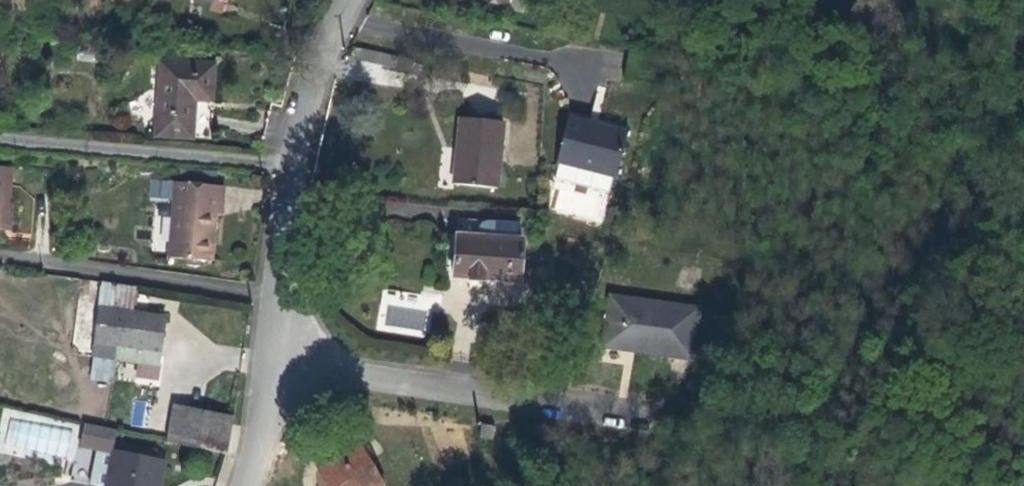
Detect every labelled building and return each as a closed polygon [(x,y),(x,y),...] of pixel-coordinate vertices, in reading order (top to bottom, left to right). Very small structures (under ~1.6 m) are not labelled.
[(185,6),(208,8),(209,0),(185,0),(185,6)] [(488,7),(515,12),(517,0),(489,0),(488,7)] [(405,84),(406,54),(355,52),(354,81),(405,84)] [(216,75),(166,71),(159,127),(210,132),(212,110),(216,75)] [(504,124),(463,118),(460,138),(454,184),(495,189),(504,124)] [(586,135),(583,141),(639,162),(641,156),(603,142),(586,135)] [(570,183),(622,202),(624,203),(639,162),(583,141),(568,182),(570,183)] [(0,164),(0,234),(10,236),(14,215),(22,168),(0,164)] [(622,202),(570,183),(564,199),(615,219),(622,202)] [(227,205),(174,198),(165,260),(214,268),(219,236),(222,237),(227,205)] [(523,222),(451,219),(450,242),(449,284),(521,287),(523,222)] [(133,294),(98,289),(88,365),(156,374),(159,351),(162,326),(131,322),(133,294)] [(690,317),(599,303),(593,351),(623,356),(622,360),(681,369),(690,317)] [(229,424),(170,413),(163,446),(223,459),(229,424)] [(102,432),(69,425),(65,448),(97,455),(102,432)] [(493,431),(469,429),(467,445),(492,448),(493,431)] [(146,456),(113,448),(111,457),(144,465),(146,456)] [(358,453),(314,476),(320,485),(377,485),(358,453)] [(104,455),(96,485),(148,485),(152,467),(144,465),(111,457),(104,455)]
